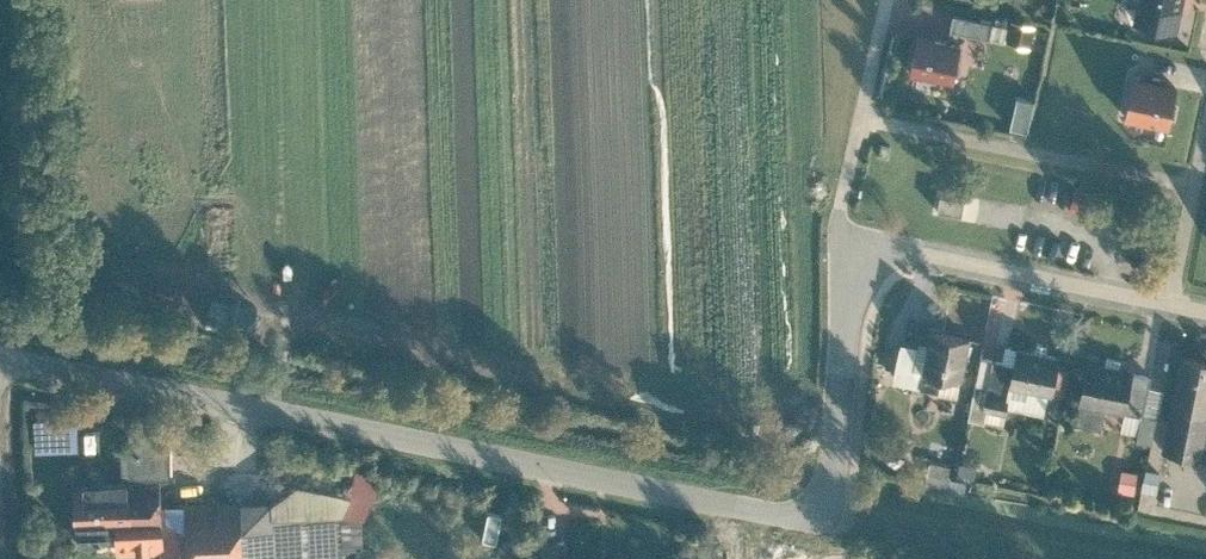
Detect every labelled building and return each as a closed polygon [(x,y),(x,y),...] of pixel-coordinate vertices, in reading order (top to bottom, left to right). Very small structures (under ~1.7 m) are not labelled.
[(1131,20),(1177,31),(1185,0),(1136,0),(1131,20)] [(953,11),(949,29),(984,37),(989,19),(953,11)] [(1034,41),(1038,20),(1014,15),(1009,36),(1034,41)] [(918,35),(911,70),(955,78),(962,43),(918,35)] [(1178,83),(1127,75),(1121,117),(1171,125),(1178,83)] [(1019,91),(1014,122),(1032,125),(1037,94),(1019,91)] [(956,393),(968,337),(933,330),(931,342),(910,338),(915,316),(895,312),(888,344),(898,346),(891,380),(956,393)] [(1059,352),(1011,345),(1008,363),(989,361),(981,410),(1008,414),(1012,385),(1053,391),(1059,352)] [(1163,450),(1205,458),(1205,450),(1205,362),(1180,358),(1163,450)] [(1090,363),(1078,418),(1138,431),(1150,375),(1090,363)] [(39,449),(83,447),(81,412),(38,414),(39,449)] [(125,420),(124,478),(161,474),(166,473),(165,428),(125,420)] [(1125,464),(1121,485),(1137,488),(1141,467),(1125,464)] [(78,485),(80,535),(120,533),(121,550),(163,548),(160,481),(78,485)] [(163,500),(166,558),(351,558),(350,549),(368,539),(367,491),(163,500)]
